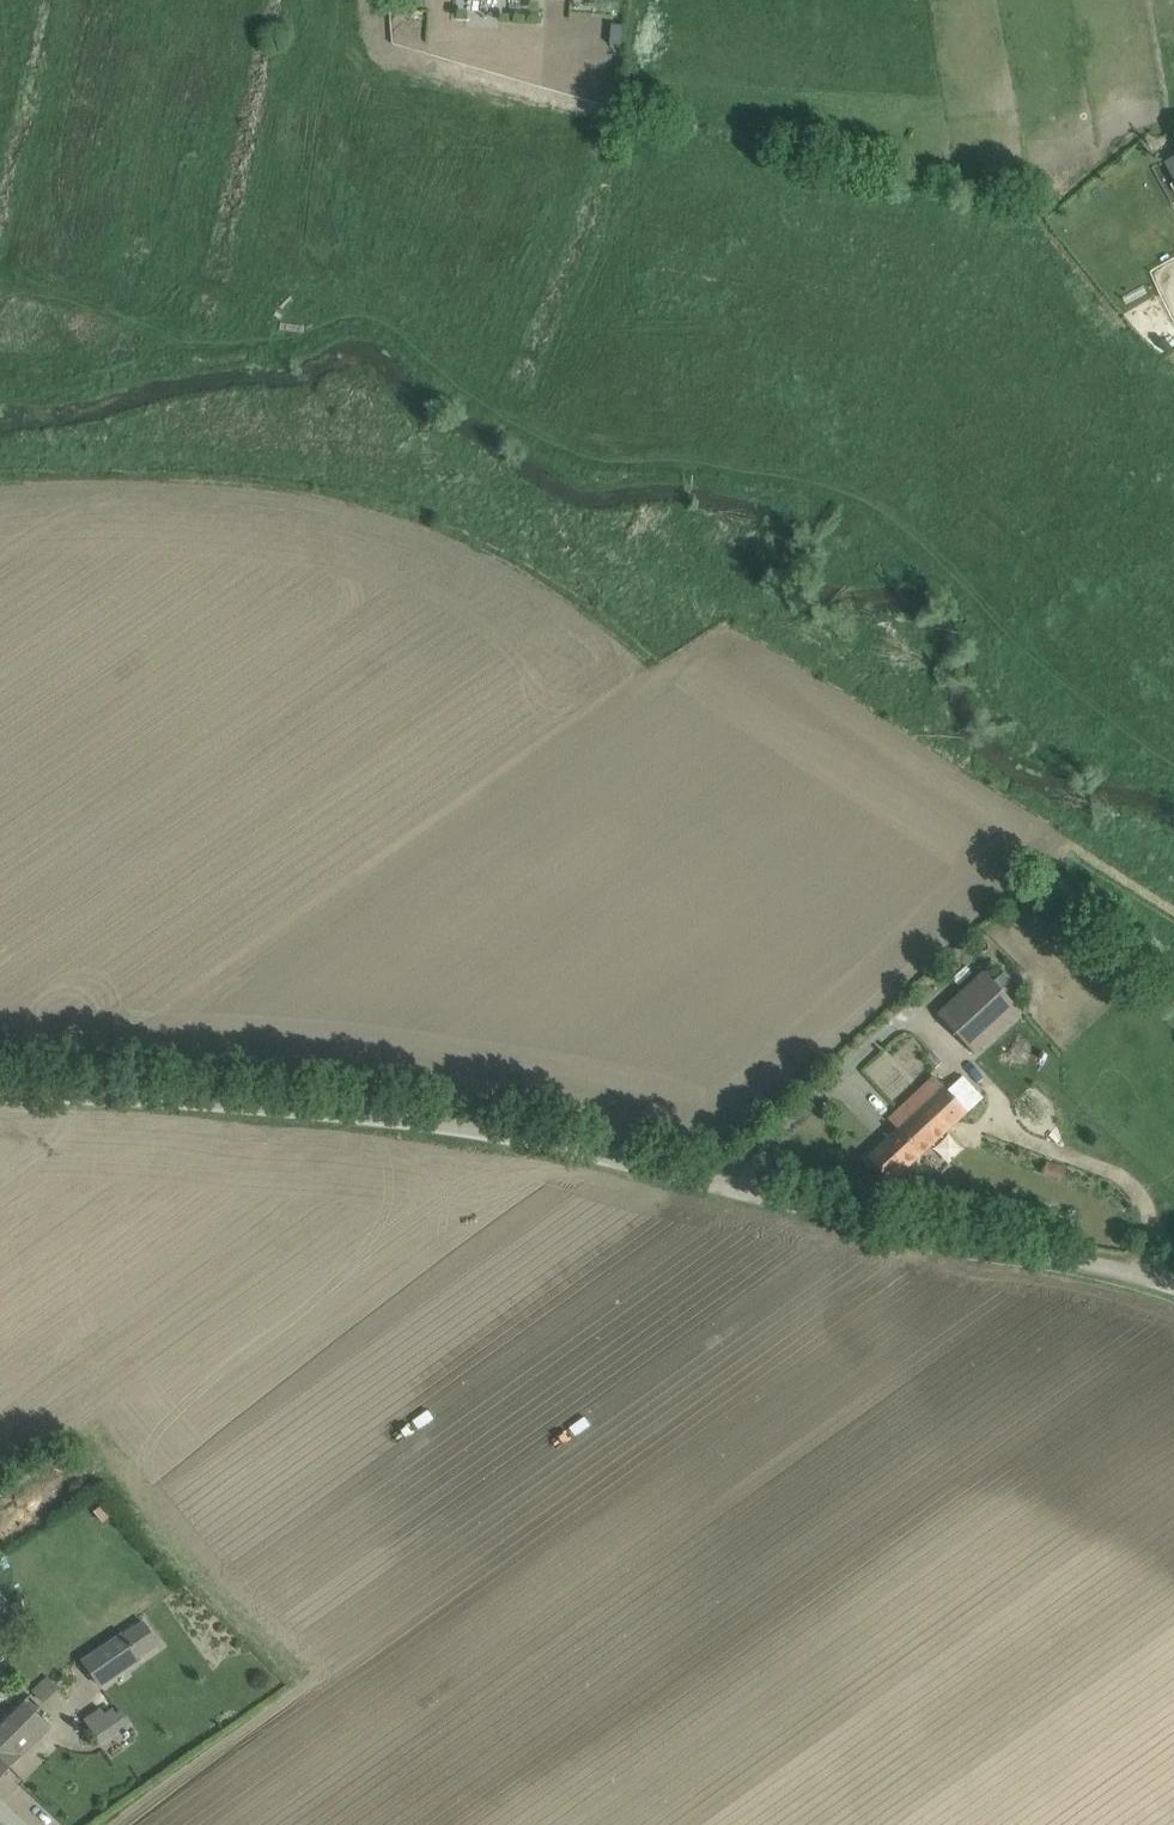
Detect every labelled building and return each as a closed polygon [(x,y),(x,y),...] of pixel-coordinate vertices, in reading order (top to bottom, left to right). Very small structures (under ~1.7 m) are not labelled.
[(973,1052),(1021,1009),(985,970),(938,1013),(973,1052)] [(969,1111),(935,1075),(890,1118),(896,1127),(868,1157),(892,1182),(969,1111)] [(95,1512),(104,1523),(113,1515),(104,1504),(95,1512)] [(12,1600),(0,1589),(0,1612),(12,1600)] [(122,1631),(80,1660),(100,1688),(142,1659),(122,1631)] [(51,1696),(60,1684),(46,1674),(37,1686),(51,1696)] [(0,1720),(0,1778),(51,1727),(22,1698),(0,1720)] [(118,1713),(93,1730),(102,1742),(127,1725),(118,1713)]
